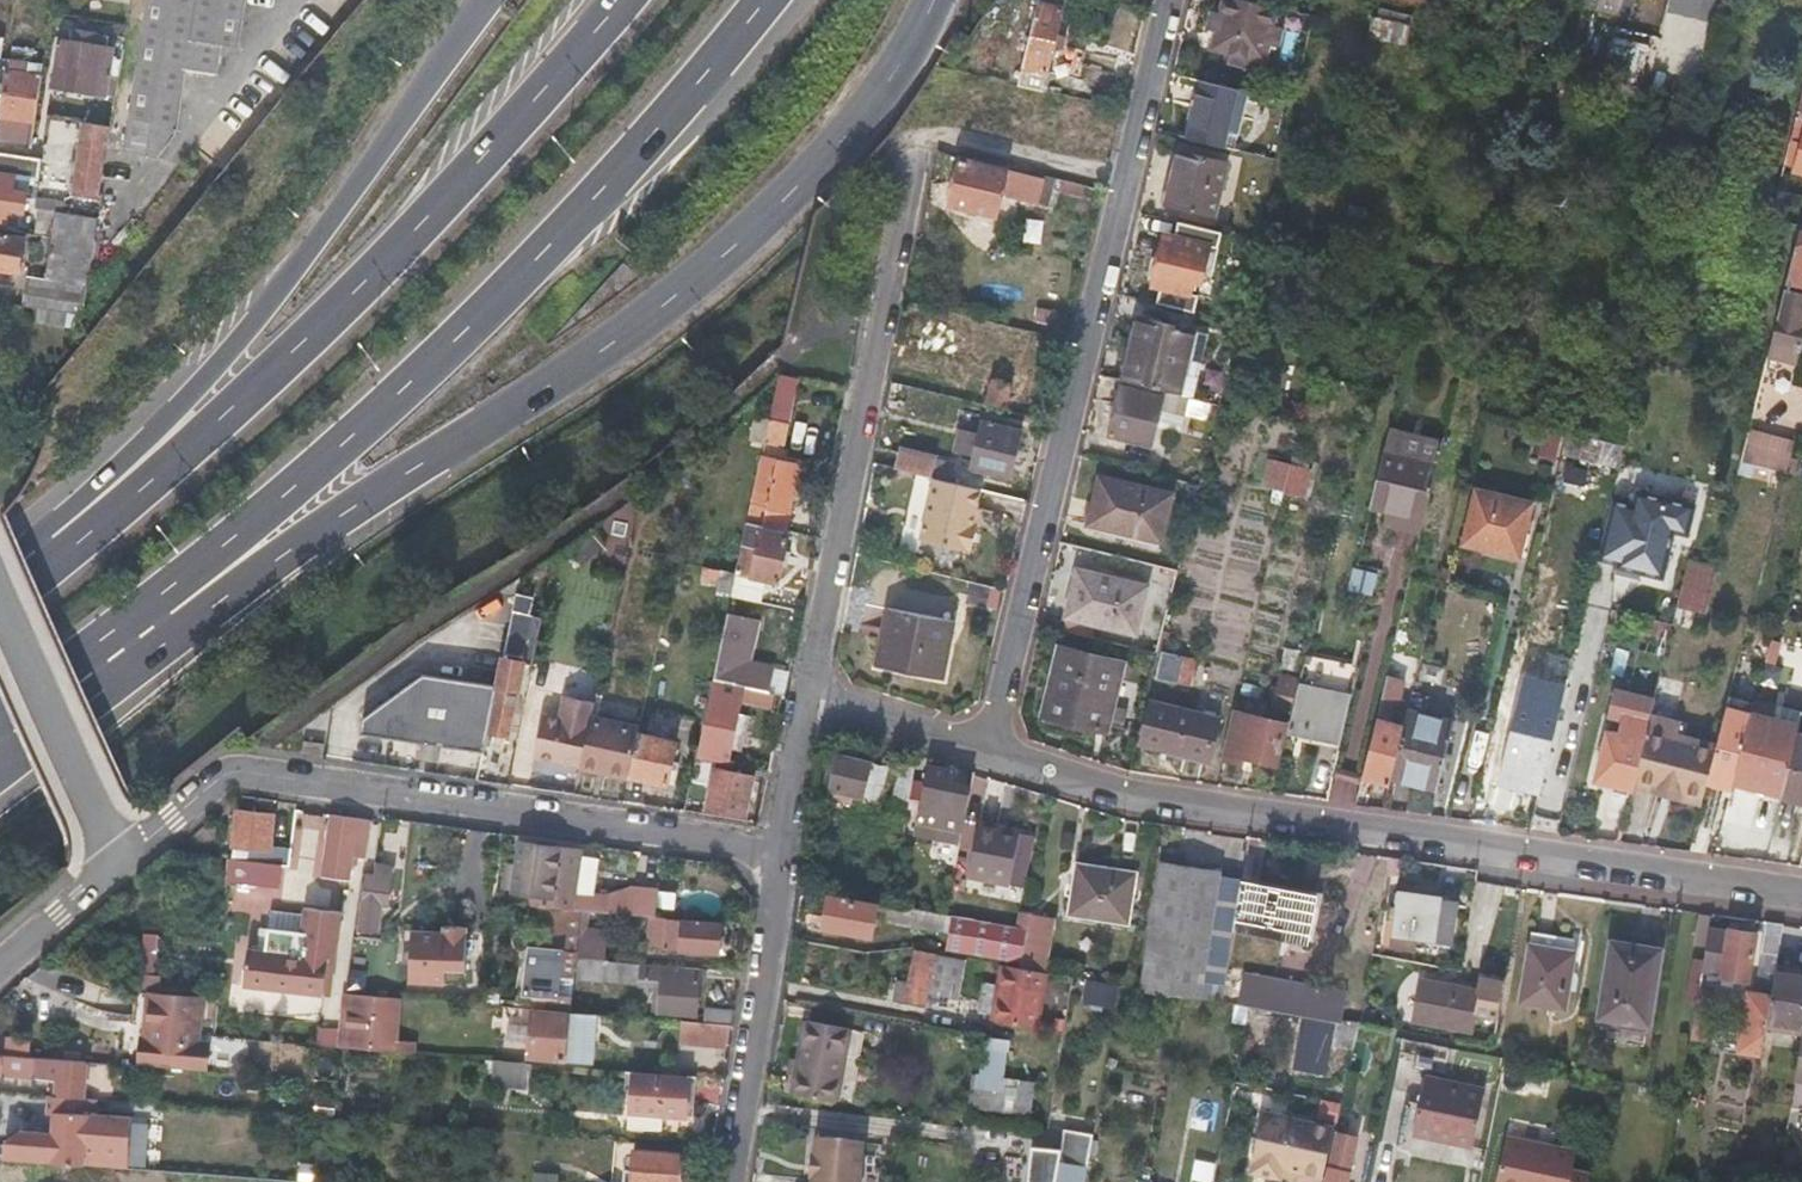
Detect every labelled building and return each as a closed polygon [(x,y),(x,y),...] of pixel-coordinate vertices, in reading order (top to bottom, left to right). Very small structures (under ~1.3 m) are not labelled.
[(141,155),(165,0),(143,0),(123,153),(141,155)] [(141,155),(156,157),(174,137),(183,74),(216,77),(220,48),(235,50),(244,0),(165,0),(141,155)] [(1064,0),(1038,0),(1018,86),(1025,87),(1055,94),(1067,96),(1072,75),(1048,69),(1064,0)] [(1247,0),(1225,0),(1222,13),(1214,11),(1209,30),(1217,32),(1213,49),(1230,53),(1228,62),(1246,67),(1248,58),(1265,62),(1269,45),(1278,47),(1282,28),(1273,26),(1278,7),(1256,2),(1247,0)] [(1379,19),(1417,28),(1422,8),(1391,0),(1384,0),(1379,19)] [(1583,3),(1629,14),(1633,0),(1584,0),(1583,3)] [(1639,74),(1648,42),(1611,31),(1602,63),(1639,74)] [(78,42),(94,44),(95,35),(80,32),(78,42)] [(75,90),(102,93),(108,46),(94,44),(78,42),(59,39),(56,63),(78,66),(75,90)] [(7,65),(6,72),(19,74),(20,67),(7,65)] [(30,146),(39,77),(19,74),(6,72),(2,71),(0,86),(0,141),(30,146)] [(1074,73),(1069,97),(1090,101),(1095,78),(1074,73)] [(1235,88),(1202,80),(1188,139),(1220,147),(1235,88)] [(1025,87),(1022,97),(1053,104),(1055,94),(1025,87)] [(109,127),(90,124),(80,192),(96,195),(103,144),(107,145),(109,127)] [(1215,215),(1227,164),(1178,151),(1166,203),(1215,215)] [(0,153),(0,223),(19,226),(27,178),(36,179),(39,159),(0,153)] [(1037,177),(961,158),(949,206),(995,218),(1001,195),(1031,202),(1037,177)] [(1050,175),(1047,192),(1065,196),(1069,179),(1050,175)] [(1777,189),(1770,217),(1781,221),(1789,192),(1777,189)] [(52,211),(62,213),(63,202),(34,198),(32,208),(43,210),(52,211)] [(48,236),(52,211),(43,210),(39,235),(48,236)] [(62,213),(52,211),(48,236),(43,272),(25,269),(19,305),(39,308),(37,322),(80,329),(96,218),(62,213)] [(1029,218),(1026,242),(1044,245),(1047,220),(1029,218)] [(1798,231),(1786,283),(1801,287),(1801,232),(1798,231)] [(0,235),(0,271),(15,274),(20,239),(0,235)] [(1200,285),(1209,247),(1164,236),(1151,289),(1191,299),(1195,284),(1200,285)] [(1767,357),(1792,363),(1797,347),(1801,347),(1801,341),(1801,326),(1801,295),(1784,290),(1767,357)] [(1138,319),(1123,382),(1165,393),(1178,396),(1194,333),(1138,319)] [(992,379),(990,407),(1013,408),(1015,380),(992,379)] [(1185,415),(1189,399),(1178,396),(1165,393),(1163,399),(1122,389),(1110,436),(1152,446),(1161,410),(1185,415)] [(1672,407),(1655,476),(1680,483),(1697,414),(1672,407)] [(788,423),(770,419),(765,444),(783,447),(788,423)] [(968,467),(985,470),(996,425),(978,421),(975,434),(957,431),(952,452),(971,456),(968,467)] [(997,425),(987,471),(1010,476),(1020,431),(997,425)] [(1376,508),(1397,513),(1416,437),(1394,432),(1376,508)] [(1795,447),(1748,435),(1740,466),(1787,478),(1795,447)] [(1542,436),(1537,459),(1558,463),(1562,440),(1542,436)] [(1397,513),(1423,520),(1441,444),(1416,437),(1397,513)] [(934,478),(950,482),(954,464),(899,451),(895,469),(934,478)] [(762,459),(748,522),(763,525),(786,530),(800,466),(762,459)] [(1310,469),(1291,464),(1284,492),(1303,496),(1310,469)] [(1655,476),(1649,475),(1643,501),(1700,516),(1705,490),(1680,483),(1655,476)] [(979,489),(950,482),(934,478),(921,538),(966,549),(967,546),(972,548),(977,524),(972,523),(979,489)] [(1159,544),(1171,497),(1100,479),(1088,527),(1159,544)] [(1518,553),(1532,502),(1477,489),(1464,541),(1518,553)] [(1689,524),(1612,505),(1598,563),(1617,568),(1658,578),(1675,582),(1689,524)] [(762,532),(763,525),(748,522),(737,573),(778,581),(787,538),(762,532)] [(1688,560),(1681,605),(1708,608),(1714,564),(1688,560)] [(1357,568),(1350,590),(1374,597),(1381,575),(1357,568)] [(1658,578),(1617,568),(1615,578),(1656,588),(1658,578)] [(1135,634),(1146,589),(1078,572),(1067,618),(1135,634)] [(532,598),(515,595),(488,732),(507,736),(521,662),(532,665),(543,608),(530,606),(532,598)] [(952,621),(887,608),(884,623),(888,624),(879,667),(940,680),(952,621)] [(1418,612),(1402,609),(1377,715),(1390,718),(1393,708),(1396,708),(1418,612)] [(1106,728),(1122,661),(1060,647),(1045,715),(1106,728)] [(1160,654),(1155,675),(1173,680),(1179,655),(1161,650),(1160,654)] [(1295,708),(1290,730),(1343,742),(1354,697),(1362,663),(1309,651),(1301,684),(1301,685),(1295,708)] [(742,687),(767,692),(772,669),(718,657),(714,681),(742,687)] [(495,688),(496,681),(423,670),(416,676),(495,688)] [(360,735),(482,752),(495,688),(416,676),(362,720),(360,735)] [(1301,685),(1285,681),(1280,704),(1295,708),(1301,685)] [(698,755),(728,761),(730,749),(737,714),(739,703),(770,709),(773,693),(767,692),(742,687),(742,690),(718,685),(710,724),(705,722),(698,755)] [(1542,790),(1566,695),(1550,691),(1537,742),(1507,734),(1496,779),(1542,790)] [(532,757),(581,769),(592,719),(595,704),(566,698),(561,720),(543,715),(532,757)] [(1210,761),(1221,720),(1154,703),(1144,743),(1210,761)] [(1732,785),(1780,796),(1796,734),(1797,726),(1771,720),(1774,708),(1753,703),(1750,716),(1732,785)] [(1732,785),(1750,716),(1726,710),(1718,743),(1716,749),(1709,774),(1708,779),(1732,785)] [(1622,723),(1648,730),(1650,719),(1624,712),(1622,723)] [(1278,765),(1288,725),(1257,718),(1234,713),(1224,759),(1245,764),(1246,758),(1278,765)] [(1454,725),(1408,713),(1405,728),(1392,780),(1437,791),(1454,725)] [(747,716),(737,714),(730,749),(741,751),(747,716)] [(1709,774),(1716,749),(1677,740),(1679,734),(1682,722),(1651,715),(1650,719),(1648,730),(1643,748),(1636,779),(1704,796),(1707,784),(1708,779),(1709,774)] [(592,719),(581,769),(627,779),(628,775),(637,734),(638,729),(592,719)] [(1362,778),(1391,785),(1392,780),(1405,728),(1376,722),(1362,778)] [(637,734),(628,775),(667,783),(676,743),(637,734)] [(1718,743),(1679,734),(1677,740),(1716,749),(1718,743)] [(1796,734),(1780,796),(1801,801),(1801,735),(1796,734)] [(1604,783),(1634,788),(1636,779),(1643,748),(1604,738),(1596,768),(1606,770),(1604,783)] [(317,758),(324,759),(325,748),(308,746),(307,754),(317,756),(317,758)] [(853,753),(837,750),(827,797),(853,802),(855,794),(865,796),(871,765),(851,761),(853,753)] [(913,780),(916,764),(903,762),(893,815),(906,817),(913,780)] [(754,777),(705,766),(703,774),(713,777),(707,808),(722,811),(745,816),(754,777)] [(918,819),(918,821),(962,830),(969,795),(947,791),(951,773),(928,769),(925,783),(918,819)] [(1704,796),(1636,779),(1634,788),(1701,805),(1703,799),(1704,796)] [(913,780),(906,817),(918,819),(925,783),(913,780)] [(1361,784),(1356,803),(1369,805),(1373,788),(1361,784)] [(238,812),(231,858),(278,865),(286,866),(288,853),(268,851),(273,818),(238,812)] [(366,820),(329,816),(321,877),(348,880),(350,856),(363,856),(366,820)] [(1024,890),(1035,835),(978,824),(967,879),(1024,890)] [(533,896),(531,907),(545,908),(576,911),(610,913),(611,898),(575,894),(581,853),(520,844),(517,865),(504,863),(503,871),(516,874),(513,893),(533,896)] [(278,865),(231,858),(225,857),(223,880),(275,887),(278,865)] [(1200,1000),(1221,873),(1162,862),(1141,989),(1200,1000)] [(1137,873),(1079,864),(1071,914),(1129,924),(1137,873)] [(1241,887),(1314,899),(1314,904),(1322,905),(1324,892),(1243,878),(1241,887)] [(387,886),(366,881),(357,928),(374,932),(380,902),(384,903),(387,886)] [(1314,899),(1241,887),(1234,928),(1308,940),(1314,904),(1314,899)] [(1410,904),(1411,897),(1399,895),(1398,902),(1410,904)] [(876,906),(829,897),(824,929),(870,938),(876,906)] [(1410,904),(1398,902),(1393,934),(1448,943),(1454,910),(1440,908),(1441,901),(1411,897),(1410,904)] [(1020,961),(1025,929),(1016,927),(889,904),(888,911),(900,913),(898,925),(950,934),(947,948),(1020,961)] [(246,944),(241,985),(323,996),(329,954),(335,955),(341,913),(303,908),(299,934),(266,929),(264,946),(246,944)] [(576,911),(545,908),(541,951),(530,950),(525,994),(534,994),(533,1007),(570,1010),(571,996),(557,995),(558,976),(569,977),(576,911)] [(1784,914),(1766,911),(1762,940),(1780,943),(1783,924),(1784,914)] [(1016,927),(1025,929),(1020,961),(1019,968),(1042,972),(1051,920),(1019,914),(1016,927)] [(650,948),(664,949),(667,921),(651,920),(650,948)] [(721,926),(667,921),(664,949),(718,954),(721,926)] [(413,933),(410,968),(449,971),(450,958),(462,960),(466,930),(435,927),(435,934),(413,933)] [(579,930),(577,958),(604,960),(606,932),(579,930)] [(1728,935),(1707,931),(1700,973),(1720,976),(1720,980),(1747,984),(1753,936),(1729,932),(1728,935)] [(1532,932),(1530,946),(1574,952),(1569,982),(1575,983),(1582,941),(1532,932)] [(1659,950),(1613,943),(1601,1016),(1647,1023),(1659,950)] [(1574,952),(1530,946),(1520,1001),(1564,1008),(1567,988),(1574,989),(1575,983),(1569,982),(1574,952)] [(934,961),(934,956),(915,953),(910,986),(897,984),(895,996),(901,997),(900,1000),(926,1004),(928,994),(934,961)] [(700,968),(604,960),(577,958),(575,958),(572,989),(600,992),(600,981),(637,984),(637,981),(661,982),(659,1014),(696,1015),(700,968)] [(970,968),(934,961),(928,994),(964,1000),(970,968)] [(1019,968),(1005,965),(1002,985),(998,1016),(997,1022),(1038,1029),(1047,972),(1042,972),(1019,968)] [(1337,1024),(1345,1025),(1350,993),(1244,975),(1238,1006),(1249,1008),(1305,1018),(1337,1024)] [(1768,1025),(1801,1030),(1801,979),(1775,975),(1771,1000),(1768,1025)] [(1086,979),(1081,1011),(1108,1015),(1113,984),(1086,979)] [(1478,989),(1421,980),(1415,1019),(1472,1028),(1478,989)] [(998,1016),(1002,985),(989,983),(984,1014),(998,1016)] [(1697,995),(1690,1044),(1703,1045),(1706,1023),(1710,1022),(1713,998),(1697,995)] [(370,1051),(374,998),(351,996),(347,1049),(370,1051)] [(1739,1056),(1762,1060),(1768,1025),(1771,1000),(1748,997),(1739,1056)] [(399,1000),(374,998),(370,1051),(395,1053),(399,1000)] [(150,1021),(149,1032),(195,1036),(198,1002),(165,999),(163,1015),(154,1014),(150,1021)] [(498,1008),(474,1006),(473,1016),(497,1018),(498,1008)] [(703,1025),(731,1027),(734,1012),(705,1009),(703,1025)] [(594,1020),(533,1013),(528,1058),(589,1064),(594,1020)] [(1331,1052),(1337,1024),(1305,1018),(1297,1065),(1328,1070),(1331,1052)] [(836,1101),(848,1028),(802,1020),(791,1093),(836,1101)] [(731,1027),(703,1025),(681,1023),(680,1042),(728,1046),(731,1027)] [(1345,1025),(1337,1024),(1331,1052),(1354,1057),(1360,1028),(1345,1025)] [(195,1036),(149,1032),(148,1041),(140,1041),(137,1067),(205,1072),(207,1053),(200,1047),(195,1046),(195,1036)] [(497,1052),(496,1062),(513,1063),(514,1053),(497,1052)] [(56,1096),(82,1098),(84,1063),(20,1058),(18,1077),(57,1080),(56,1096)] [(513,1063),(496,1062),(494,1061),(492,1090),(527,1091),(528,1064),(513,1063)] [(633,1076),(630,1115),(659,1116),(685,1118),(687,1079),(633,1076)] [(1034,1086),(973,1076),(969,1105),(1030,1115),(1034,1086)] [(1483,1095),(1415,1083),(1404,1137),(1471,1149),(1483,1095)] [(96,1099),(82,1098),(56,1096),(47,1095),(46,1111),(54,1112),(95,1115),(96,1099)] [(1323,1180),(1335,1128),(1263,1110),(1249,1171),(1281,1179),(1282,1169),(1323,1180)] [(3,1160),(127,1169),(130,1118),(95,1115),(54,1112),(52,1133),(19,1130),(5,1141),(3,1160)] [(659,1116),(630,1115),(629,1132),(658,1135),(659,1116)] [(149,1167),(150,1121),(138,1120),(137,1167),(149,1167)] [(1063,1131),(1061,1149),(1032,1146),(1029,1181),(1085,1181),(1094,1136),(1063,1131)] [(1326,1181),(1337,1181),(1342,1158),(1361,1162),(1364,1145),(1335,1139),(1326,1181)] [(1497,1181),(1588,1181),(1590,1172),(1576,1169),(1579,1154),(1505,1139),(1497,1181)] [(816,1140),(815,1158),(812,1157),(810,1181),(813,1181),(861,1181),(863,1145),(816,1140)] [(1784,1181),(1791,1181),(1801,1178),(1801,1145),(1788,1149),(1784,1181)] [(625,1181),(681,1181),(682,1159),(634,1156),(632,1175),(626,1174),(625,1181)] [(1218,1163),(1205,1162),(1201,1181),(1214,1181),(1218,1163)] [(535,1181),(561,1181),(561,1173),(536,1172),(535,1181)]
